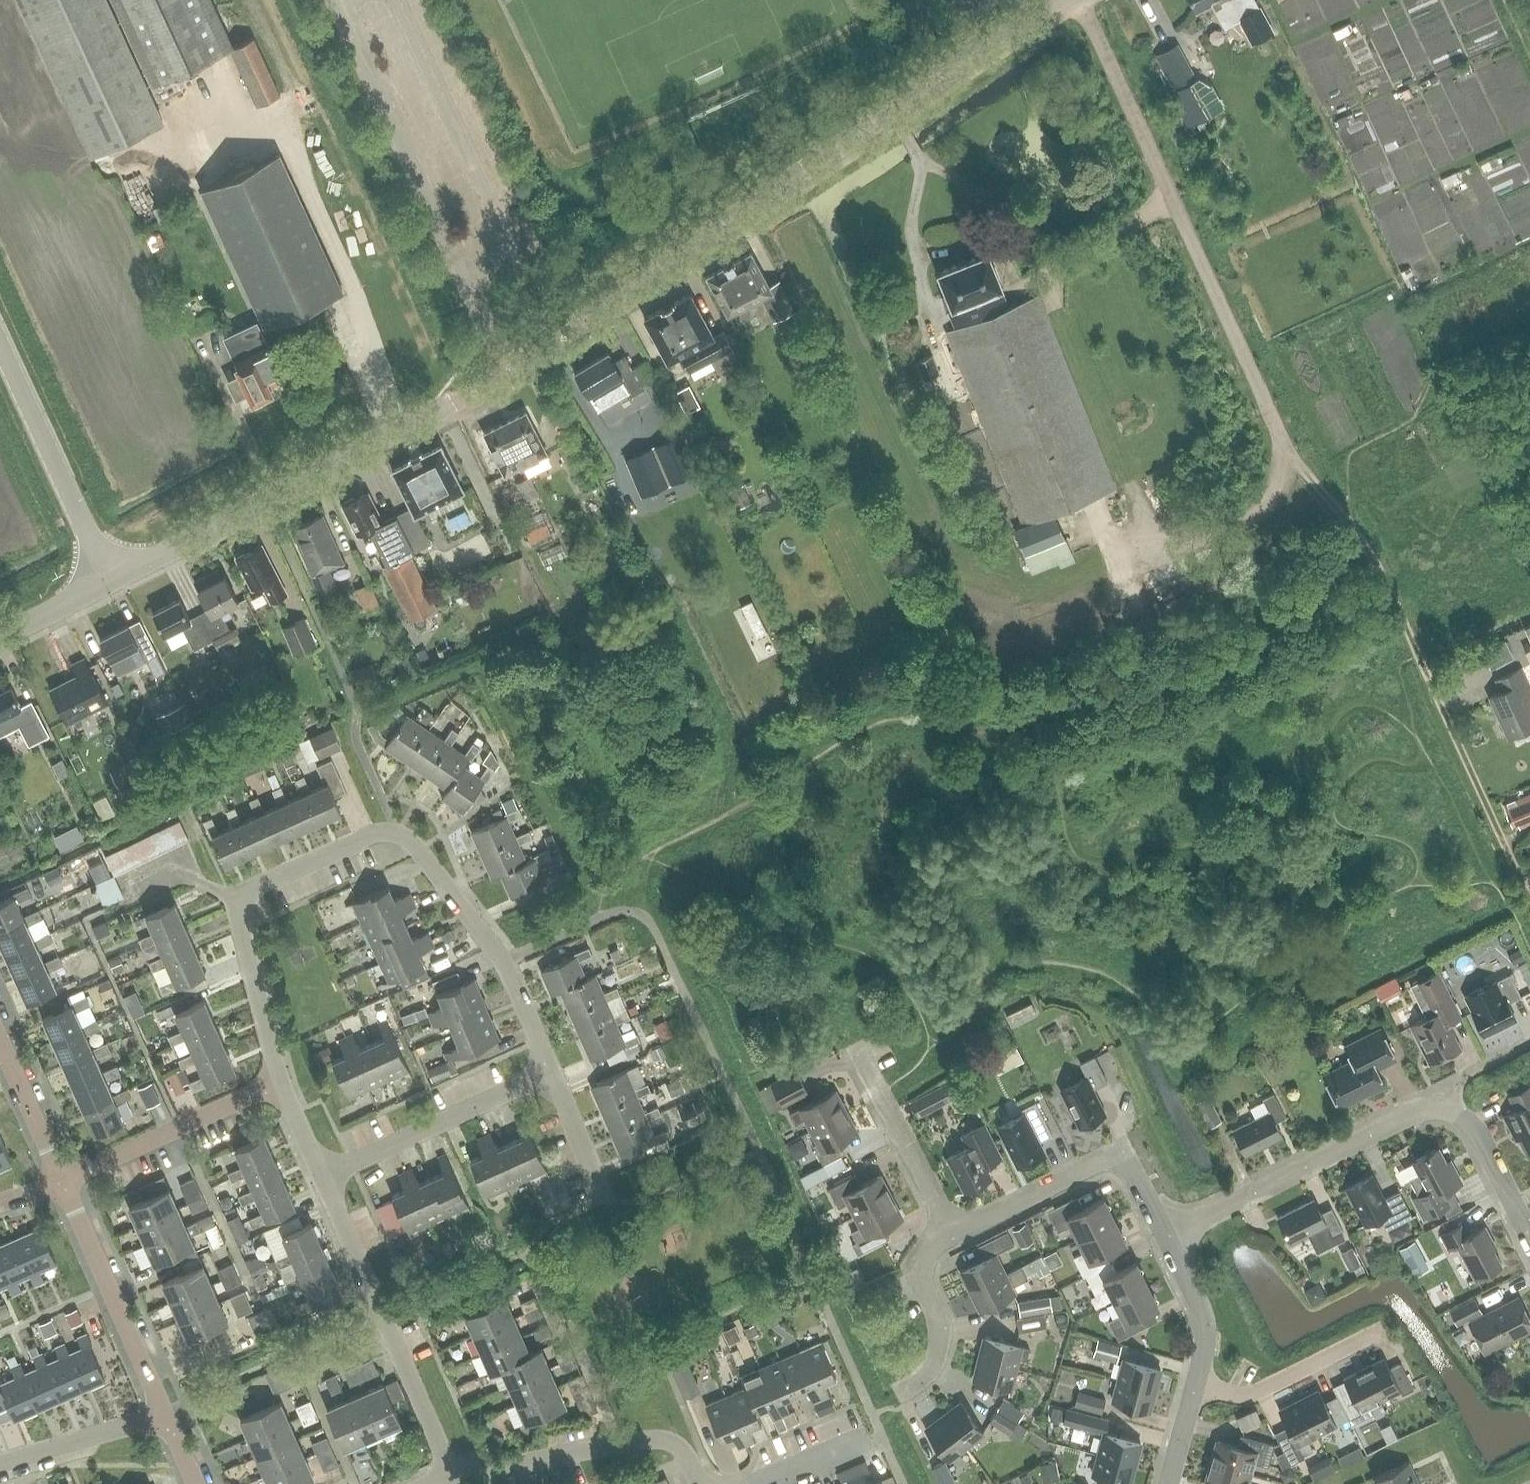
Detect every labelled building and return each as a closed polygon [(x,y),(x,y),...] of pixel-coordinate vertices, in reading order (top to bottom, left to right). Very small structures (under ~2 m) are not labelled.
[(211,0),(116,0),(155,83),(232,47),(259,105),(281,94),(254,37),(232,47),(211,0)] [(1196,12),(1212,4),(1219,0),(1190,0),(1196,12)] [(1212,4),(1220,19),(1235,11),(1240,20),(1260,9),(1255,0),(1219,0),(1212,4)] [(1260,9),(1240,20),(1253,43),(1273,32),(1260,9)] [(1166,51),(1155,56),(1174,91),(1198,79),(1187,59),(1174,66),(1166,51)] [(1174,91),(1192,125),(1223,109),(1210,85),(1198,79),(1174,91)] [(1409,88),(1401,92),(1404,100),(1413,96),(1409,88)] [(1357,98),(1348,102),(1351,109),(1360,104),(1357,98)] [(1349,123),(1346,116),(1338,120),(1342,127),(1349,123)] [(267,327),(342,292),(278,154),(203,189),(267,327)] [(1489,161),(1492,167),(1499,163),(1496,157),(1489,161)] [(1492,167),(1489,161),(1481,165),(1484,170),(1492,167)] [(1446,188),(1460,181),(1457,174),(1456,173),(1442,179),(1443,180),(1446,188)] [(195,197),(180,204),(184,212),(198,205),(195,197)] [(776,321),(795,311),(779,279),(768,285),(752,252),(707,274),(728,314),(763,296),(776,321)] [(959,375),(1025,525),(1014,530),(1032,574),(1058,564),(1060,568),(1075,562),(1055,514),(1119,488),(1030,276),(1002,288),(988,253),(939,274),(948,296),(942,298),(948,312),(940,313),(966,373),(959,375)] [(1410,268),(1401,273),(1408,287),(1416,283),(1412,275),(1413,274),(1410,268)] [(719,371),(741,360),(725,329),(714,335),(691,292),(645,316),(668,361),(681,354),(690,371),(712,359),(719,371)] [(268,383),(292,371),(277,340),(268,344),(257,321),(225,337),(236,361),(238,365),(237,366),(241,374),(229,380),(237,398),(250,392),(254,400),(272,391),(268,383)] [(608,355),(576,373),(588,394),(598,411),(630,393),(631,395),(644,388),(632,368),(625,354),(612,362),(608,355)] [(689,385),(675,393),(686,414),(700,407),(689,385)] [(524,465),(548,453),(527,411),(503,423),(524,465)] [(505,474),(524,465),(503,423),(484,432),(505,474)] [(772,431),(759,437),(766,450),(778,444),(772,431)] [(643,495),(698,470),(682,434),(627,458),(643,495)] [(572,438),(558,445),(580,489),(594,482),(572,438)] [(398,516),(416,551),(431,544),(416,514),(464,490),(441,445),(393,469),(413,509),(398,516)] [(529,476),(516,482),(525,500),(538,493),(529,476)] [(743,484),(730,491),(738,509),(752,502),(743,484)] [(416,551),(398,516),(397,517),(397,516),(393,518),(392,517),(383,522),(368,492),(343,505),(359,536),(371,530),(389,564),(386,570),(411,620),(413,619),(422,615),(437,607),(410,554),(416,551)] [(329,569),(344,562),(323,515),(293,529),(313,575),(311,576),(324,605),(341,597),(329,569)] [(272,602),(287,594),(262,545),(237,558),(253,590),(263,585),(272,602)] [(219,570),(194,582),(208,609),(199,614),(213,640),(230,631),(220,612),(238,602),(225,576),(219,570)] [(370,582),(355,589),(364,610),(379,603),(370,582)] [(462,584),(452,589),(456,597),(466,593),(462,584)] [(180,599),(153,613),(164,634),(182,625),(195,649),(213,640),(199,614),(190,618),(180,599)] [(753,602),(741,607),(755,637),(767,631),(753,602)] [(295,655),(316,646),(304,619),(283,629),(295,655)] [(138,665),(157,655),(148,638),(138,643),(129,625),(101,640),(110,659),(130,649),(138,665)] [(230,643),(219,649),(226,664),(237,658),(230,643)] [(1492,668),(1510,660),(1503,644),(1481,653),(1488,669),(1492,667),(1492,668)] [(408,659),(400,662),(405,673),(413,669),(408,659)] [(77,676),(50,690),(67,724),(107,703),(85,660),(72,667),(77,676)] [(246,672),(252,690),(280,681),(274,663),(246,672)] [(1529,726),(1529,697),(1529,695),(1529,694),(1529,684),(1522,666),(1497,677),(1503,689),(1491,695),(1509,735),(1529,726)] [(181,670),(173,674),(176,681),(184,677),(181,670)] [(123,692),(118,683),(112,686),(117,696),(123,692)] [(11,686),(0,692),(0,738),(19,727),(29,747),(51,735),(33,701),(21,707),(11,686)] [(194,721),(186,703),(156,716),(164,734),(194,721)] [(406,715),(385,746),(406,761),(427,729),(406,715)] [(368,725),(375,738),(382,734),(375,721),(368,725)] [(331,727),(309,736),(319,757),(340,747),(331,727)] [(451,746),(459,733),(453,729),(444,741),(427,729),(406,761),(427,776),(449,744),(451,746)] [(462,766),(463,767),(468,759),(471,761),(484,743),(477,737),(465,755),(451,746),(449,744),(427,776),(446,789),(447,789),(462,766)] [(446,789),(440,797),(463,812),(484,781),(486,782),(499,764),(491,749),(483,761),(488,765),(479,778),(463,767),(462,766),(447,789),(446,789)] [(62,759),(52,765),(59,778),(69,773),(62,759)] [(137,760),(124,766),(131,781),(144,775),(137,760)] [(304,776),(295,780),(302,795),(304,794),(317,822),(340,812),(334,797),(345,792),(331,760),(316,767),(324,785),(311,791),(304,776)] [(281,787),(272,791),(279,805),(280,804),(293,833),(317,822),(304,794),(302,795),(287,802),(281,787)] [(1503,805),(1511,824),(1516,822),(1519,828),(1529,823),(1529,794),(1503,805)] [(258,797),(249,801),(256,816),(258,815),(271,843),(293,833),(280,804),(279,805),(264,812),(258,797)] [(505,816),(471,831),(482,855),(517,839),(516,837),(509,822),(524,815),(520,807),(504,814),(505,816)] [(235,808),(226,812),(233,826),(234,825),(247,854),(271,843),(258,815),(256,816),(241,822),(235,808)] [(212,818),(203,822),(210,837),(212,837),(224,864),(247,854),(234,825),(233,826),(219,832),(212,818)] [(169,826),(178,844),(188,839),(180,821),(169,826)] [(77,825),(68,830),(72,836),(76,844),(84,839),(80,832),(77,825)] [(167,849),(178,844),(169,826),(158,831),(167,849)] [(156,855),(167,849),(158,831),(148,837),(156,855)] [(517,839),(482,855),(492,878),(502,874),(528,862),(520,845),(534,839),(530,831),(516,837),(517,839)] [(553,834),(545,837),(550,849),(558,846),(553,834)] [(146,860),(156,855),(148,837),(137,842),(146,860)] [(135,865),(146,860),(137,842),(126,847),(135,865)] [(124,870),(135,865),(126,847),(116,852),(124,870)] [(528,862),(502,874),(512,897),(547,882),(539,863),(553,857),(549,849),(535,856),(536,859),(528,862)] [(114,875),(124,870),(116,852),(105,857),(114,875)] [(67,899),(89,890),(79,867),(58,876),(67,899)] [(567,874),(557,878),(562,888),(572,884),(567,874)] [(99,895),(118,887),(113,875),(94,884),(99,895)] [(0,901),(0,931),(24,920),(24,918),(17,904),(32,897),(27,886),(11,894),(12,896),(0,901)] [(118,887),(99,895),(104,907),(123,898),(118,887)] [(389,887),(353,903),(362,923),(413,900),(410,893),(395,900),(389,887)] [(413,900),(362,923),(371,943),(407,927),(401,914),(416,907),(413,900)] [(154,933),(138,940),(142,949),(158,942),(157,940),(185,927),(174,903),(146,916),(154,933)] [(0,931),(0,941),(6,956),(35,943),(34,941),(27,927),(42,920),(39,911),(24,918),(24,920),(0,931)] [(164,956),(148,963),(152,971),(167,965),(166,962),(195,950),(185,927),(157,940),(158,942),(164,956)] [(407,927),(371,943),(380,963),(431,940),(428,933),(413,939),(407,927)] [(450,930),(441,934),(444,941),(454,936),(450,930)] [(35,943),(6,956),(17,979),(45,966),(44,964),(38,949),(53,943),(49,934),(34,941),(35,943)] [(403,988),(430,976),(419,953),(434,946),(431,940),(380,963),(389,982),(399,978),(403,988)] [(576,955),(542,970),(552,995),(562,991),(588,979),(580,961),(594,955),(590,947),(575,953),(576,955)] [(619,949),(611,952),(614,959),(622,956),(619,949)] [(1520,949),(1510,954),(1515,964),(1525,959),(1520,949)] [(174,979),(158,986),(162,995),(179,987),(178,985),(205,973),(195,950),(166,962),(167,965),(174,979)] [(45,966),(17,979),(28,1003),(56,990),(48,972),(63,966),(59,957),(44,964),(45,966)] [(120,957),(109,961),(115,974),(125,969),(120,957)] [(1518,965),(1529,989),(1529,970),(1526,962),(1518,965)] [(458,972),(433,982),(438,994),(463,983),(458,972)] [(1430,1064),(1460,1048),(1448,1024),(1461,1017),(1438,973),(1412,986),(1428,1017),(1411,1026),(1430,1064)] [(1405,974),(1384,984),(1391,997),(1411,987),(1405,974)] [(1508,1003),(1522,996),(1510,974),(1465,997),(1485,1036),(1517,1020),(1508,1003)] [(588,979),(562,991),(572,1014),(607,999),(608,1001),(621,995),(618,987),(604,993),(597,975),(588,979)] [(431,1019),(482,998),(474,979),(463,983),(438,994),(443,1006),(428,1012),(431,1019)] [(68,998),(71,1004),(86,997),(84,991),(68,998)] [(71,1007),(44,1019),(54,1042),(83,1030),(82,1028),(75,1013),(90,1006),(87,998),(71,1005),(71,1007)] [(482,998),(431,1019),(434,1027),(449,1020),(453,1032),(490,1017),(482,998)] [(607,999),(572,1014),(582,1037),(617,1022),(618,1024),(631,1018),(628,1011),(614,1017),(608,1001),(607,999)] [(182,1030),(167,1036),(171,1045),(186,1038),(185,1036),(214,1024),(204,1000),(175,1013),(182,1030)] [(141,1002),(129,1008),(133,1018),(145,1013),(141,1002)] [(171,1005),(158,1011),(162,1019),(175,1013),(171,1005)] [(1017,1010),(1007,1016),(1012,1026),(1023,1020),(1017,1010)] [(447,1060),(463,1054),(499,1039),(490,1017),(453,1032),(459,1047),(444,1053),(447,1060)] [(384,1038),(373,1043),(389,1079),(409,1070),(386,1019),(378,1023),(384,1038)] [(673,1035),(666,1020),(656,1025),(662,1040),(673,1035)] [(83,1030),(54,1042),(64,1065),(93,1053),(92,1051),(85,1036),(100,1029),(97,1021),(82,1028),(83,1030)] [(617,1022),(582,1037),(592,1060),(626,1046),(626,1048),(642,1041),(638,1034),(624,1040),(618,1024),(617,1022)] [(193,1053),(177,1060),(181,1069),(197,1062),(196,1059),(224,1047),(214,1024),(185,1036),(186,1038),(193,1053)] [(411,1026),(402,1030),(406,1039),(415,1035),(411,1026)] [(1381,1029),(1350,1044),(1345,1047),(1353,1061),(1324,1076),(1339,1106),(1368,1092),(1371,1093),(1385,1086),(1376,1069),(1396,1060),(1381,1029)] [(353,1034),(346,1037),(369,1088),(389,1079),(373,1043),(360,1049),(353,1034)] [(345,1055),(333,1061),(349,1097),(369,1088),(346,1037),(339,1041),(345,1055)] [(93,1053),(64,1065),(74,1089),(103,1076),(102,1074),(96,1059),(111,1053),(107,1044),(92,1051),(93,1053)] [(1016,1046),(1009,1050),(1016,1064),(1024,1061),(1016,1046)] [(203,1076),(188,1082),(191,1091),(208,1084),(207,1082),(234,1070),(224,1047),(196,1059),(197,1062),(203,1076)] [(334,1058),(328,1047),(315,1053),(320,1064),(334,1058)] [(660,1047),(652,1051),(657,1061),(665,1056),(660,1047)] [(1094,1089),(1107,1082),(1095,1057),(1081,1064),(1087,1077),(1061,1091),(1079,1127),(1106,1114),(1094,1089)] [(431,1082),(452,1073),(447,1060),(426,1069),(431,1082)] [(103,1076),(74,1089),(85,1112),(113,1099),(112,1097),(106,1082),(121,1076),(117,1067),(102,1074),(103,1076)] [(797,1070),(771,1083),(771,1084),(778,1098),(805,1085),(798,1071),(797,1070)] [(184,1091),(175,1072),(166,1076),(175,1095),(184,1091)] [(627,1073),(591,1088),(601,1111),(637,1095),(638,1098),(652,1092),(649,1084),(635,1090),(627,1073)] [(680,1079),(669,1083),(674,1095),(675,1096),(686,1091),(680,1079)] [(151,1083),(138,1089),(146,1107),(160,1101),(151,1083)] [(1529,1153),(1529,1086),(1510,1096),(1517,1110),(1504,1116),(1513,1132),(1516,1131),(1527,1154),(1529,1153)] [(809,1131),(847,1111),(836,1089),(789,1114),(795,1125),(803,1120),(809,1131)] [(113,1099),(85,1112),(95,1135),(123,1123),(116,1105),(131,1099),(127,1090),(112,1097),(113,1099)] [(1275,1122),(1286,1117),(1274,1093),(1263,1099),(1265,1102),(1252,1109),(1257,1118),(1233,1130),(1246,1155),(1283,1137),(1275,1122)] [(637,1095),(601,1111),(612,1135),(647,1119),(648,1121),(662,1115),(659,1107),(644,1113),(638,1098),(637,1095)] [(943,1096),(919,1109),(922,1115),(932,1110),(946,1103),(943,1096)] [(1205,1097),(1195,1102),(1207,1127),(1217,1122),(1205,1097)] [(700,1101),(694,1103),(698,1113),(704,1111),(700,1101)] [(694,1103),(683,1107),(687,1119),(699,1115),(698,1113),(694,1103)] [(1039,1143),(1053,1136),(1036,1103),(1021,1110),(1023,1114),(999,1127),(1017,1164),(1043,1151),(1039,1143)] [(847,1111),(809,1131),(816,1144),(814,1146),(824,1164),(846,1153),(840,1142),(859,1133),(847,1111)] [(647,1119),(612,1135),(622,1158),(656,1142),(657,1145),(672,1138),(668,1130),(654,1136),(648,1121),(647,1119)] [(523,1138),(511,1144),(527,1179),(547,1170),(524,1120),(517,1123),(523,1138)] [(984,1167),(1002,1158),(985,1123),(962,1135),(968,1147),(949,1156),(967,1191),(991,1180),(984,1167)] [(491,1134),(484,1138),(507,1188),(527,1179),(511,1144),(498,1149),(491,1134)] [(11,1161),(0,1136),(0,1166),(11,1161)] [(243,1167),(228,1173),(232,1182),(247,1176),(246,1173),(274,1161),(263,1136),(235,1149),(243,1167)] [(484,1155),(471,1161),(487,1197),(507,1188),(484,1138),(477,1141),(484,1155)] [(1419,1174),(1410,1179),(1419,1196),(1414,1199),(1424,1219),(1443,1209),(1448,1206),(1442,1194),(1451,1188),(1462,1183),(1455,1168),(1450,1171),(1438,1148),(1412,1162),(1419,1174)] [(445,1173),(432,1179),(448,1215),(468,1206),(446,1155),(438,1158),(445,1173)] [(254,1190),(239,1196),(243,1205),(258,1198),(257,1196),(285,1184),(274,1161),(246,1173),(247,1176),(254,1190)] [(413,1170),(405,1173),(428,1224),(448,1215),(432,1179),(419,1184),(413,1170)] [(392,1197),(394,1200),(407,1230),(408,1233),(428,1224),(405,1173),(398,1176),(405,1191),(392,1197)] [(856,1216),(892,1197),(880,1175),(862,1185),(856,1175),(829,1189),(839,1208),(849,1202),(856,1216)] [(1387,1229),(1412,1217),(1400,1192),(1385,1199),(1373,1175),(1346,1188),(1365,1225),(1381,1217),(1387,1229)] [(137,1226),(178,1208),(164,1178),(139,1189),(144,1200),(129,1207),(137,1226)] [(203,1196),(199,1187),(198,1188),(194,1179),(180,1185),(184,1194),(185,1194),(189,1203),(203,1196)] [(265,1213),(249,1220),(253,1228),(268,1221),(267,1219),(295,1206),(285,1184),(257,1196),(258,1198),(265,1213)] [(208,1206),(206,1202),(203,1196),(189,1203),(193,1213),(208,1206)] [(221,1199),(220,1202),(223,1209),(226,1210),(232,1207),(234,1204),(231,1197),(228,1196),(221,1199)] [(884,1228),(903,1218),(892,1197),(856,1216),(862,1226),(852,1232),(857,1242),(853,1244),(858,1255),(890,1238),(884,1228)] [(1078,1239),(1115,1221),(1103,1198),(1079,1211),(1072,1199),(1048,1211),(1058,1232),(1071,1225),(1078,1239)] [(1314,1199),(1278,1218),(1291,1243),(1308,1234),(1327,1225),(1332,1237),(1342,1232),(1344,1231),(1332,1208),(1321,1213),(1314,1199)] [(394,1200),(374,1209),(376,1213),(387,1238),(407,1230),(394,1200)] [(146,1245),(186,1227),(178,1208),(137,1226),(146,1245)] [(201,1231),(216,1225),(212,1215),(197,1222),(201,1231)] [(1106,1266),(1106,1265),(1101,1256),(1126,1243),(1115,1221),(1078,1239),(1085,1252),(1089,1261),(1079,1267),(1084,1277),(1086,1276),(1086,1275),(1106,1266)] [(293,1260),(322,1247),(311,1223),(283,1236),(291,1253),(275,1260),(278,1265),(279,1269),(295,1262),(293,1260)] [(243,1224),(231,1229),(238,1244),(249,1239),(243,1224)] [(1025,1224),(1012,1231),(1021,1248),(1034,1241),(1025,1224)] [(1327,1225),(1308,1234),(1317,1253),(1345,1238),(1342,1232),(1332,1237),(1327,1225)] [(1475,1279),(1502,1265),(1489,1242),(1493,1240),(1485,1226),(1467,1236),(1461,1225),(1441,1236),(1449,1250),(1457,1246),(1475,1279)] [(40,1227),(17,1238),(33,1273),(30,1274),(34,1285),(44,1280),(39,1270),(56,1263),(40,1227)] [(176,1266),(199,1256),(194,1245),(186,1227),(146,1245),(154,1263),(172,1255),(176,1266)] [(972,1290),(1005,1274),(996,1255),(1014,1245),(1008,1232),(979,1246),(985,1259),(962,1271),(972,1290)] [(0,1245),(0,1261),(10,1283),(7,1284),(12,1295),(22,1290),(17,1280),(30,1274),(33,1273),(17,1238),(0,1245)] [(450,1240),(441,1244),(446,1257),(456,1253),(450,1240)] [(1407,1263),(1422,1254),(1415,1241),(1399,1249),(1407,1263)] [(146,1245),(134,1250),(142,1268),(154,1263),(146,1245)] [(301,1276),(285,1283),(289,1292),(304,1285),(303,1283),(332,1270),(322,1247),(293,1260),(295,1262),(301,1276)] [(1359,1265),(1350,1247),(1339,1253),(1348,1270),(1359,1265)] [(1085,1252),(1074,1258),(1079,1267),(1089,1261),(1085,1252)] [(171,1302),(212,1284),(204,1266),(199,1256),(176,1266),(181,1276),(163,1283),(171,1302)] [(852,1287),(886,1270),(879,1256),(845,1273),(852,1287)] [(1042,1256),(1022,1266),(1026,1274),(1040,1267),(1044,1274),(1049,1271),(1042,1256)] [(270,1269),(267,1264),(265,1258),(245,1260),(252,1277),(270,1269)] [(267,1264),(270,1269),(278,1265),(275,1260),(267,1264)] [(7,1284),(10,1283),(0,1261),(0,1287),(7,1284)] [(1115,1301),(1147,1285),(1136,1263),(1113,1274),(1108,1264),(1106,1265),(1106,1266),(1086,1275),(1086,1276),(1091,1286),(1104,1279),(1109,1288),(1115,1301)] [(222,1279),(237,1273),(233,1264),(218,1270),(222,1279)] [(982,1310),(1015,1294),(1012,1287),(1028,1279),(1026,1274),(1022,1266),(1005,1274),(972,1290),(982,1310)] [(311,1300),(296,1306),(300,1315),(316,1308),(315,1305),(342,1294),(332,1270),(303,1283),(304,1285),(311,1300)] [(237,1273),(222,1279),(227,1289),(242,1282),(237,1273)] [(257,1291),(267,1287),(261,1274),(252,1278),(257,1291)] [(1104,1279),(1091,1286),(1096,1295),(1109,1288),(1104,1279)] [(264,1303),(289,1292),(285,1283),(281,1285),(273,1289),(263,1293),(259,1293),(264,1303)] [(179,1320),(219,1302),(212,1284),(171,1302),(179,1320)] [(1136,1319),(1158,1307),(1147,1285),(1115,1301),(1122,1315),(1126,1323),(1113,1330),(1119,1340),(1141,1329),(1136,1319)] [(238,1317),(253,1311),(244,1291),(230,1298),(238,1317)] [(524,1312),(539,1305),(536,1297),(520,1303),(524,1312)] [(1051,1297),(1020,1302),(1022,1317),(1053,1311),(1051,1297)] [(1480,1313),(1472,1297),(1447,1310),(1455,1325),(1480,1313)] [(474,1334),(514,1316),(506,1298),(465,1316),(474,1334)] [(1529,1328),(1529,1322),(1518,1299),(1475,1320),(1489,1348),(1529,1328)] [(219,1302),(179,1320),(187,1339),(228,1322),(219,1302)] [(0,1306),(0,1318),(1,1320),(11,1315),(6,1304),(0,1306)] [(528,1321),(543,1314),(539,1305),(524,1312),(528,1321)] [(254,1332),(276,1321),(270,1308),(248,1318),(254,1332)] [(66,1314),(71,1328),(84,1323),(78,1309),(66,1314)] [(1046,1314),(1019,1318),(1022,1332),(1049,1328),(1046,1314)] [(1122,1315),(1109,1321),(1113,1330),(1126,1323),(1122,1315)] [(482,1353),(522,1335),(514,1316),(474,1334),(482,1353)] [(39,1325),(45,1339),(58,1333),(52,1320),(39,1325)] [(547,1324),(534,1330),(532,1331),(537,1340),(551,1333),(547,1324)] [(756,1325),(745,1329),(750,1339),(760,1334),(756,1325)] [(735,1326),(723,1332),(727,1341),(740,1336),(735,1326)] [(69,1354),(66,1355),(82,1390),(105,1380),(89,1345),(92,1343),(88,1333),(78,1337),(83,1348),(69,1354)] [(714,1334),(705,1338),(708,1344),(717,1340),(714,1334)] [(490,1371),(541,1348),(530,1353),(522,1335),(482,1353),(490,1371)] [(1016,1368),(1019,1359),(1027,1361),(1030,1349),(1024,1347),(986,1337),(980,1359),(1016,1368)] [(1123,1346),(1100,1340),(1095,1356),(1119,1363),(1123,1346)] [(832,1379),(837,1377),(822,1343),(802,1351),(822,1399),(830,1395),(826,1385),(833,1382),(832,1379)] [(47,1363),(44,1365),(59,1400),(82,1390),(66,1355),(69,1354),(65,1344),(56,1348),(60,1357),(47,1363)] [(44,1365),(47,1363),(38,1345),(29,1349),(38,1368),(24,1373),(21,1375),(37,1410),(59,1400),(44,1365)] [(574,1356),(571,1347),(557,1353),(560,1362),(574,1356)] [(510,1384),(549,1367),(541,1348),(490,1371),(502,1366),(510,1384)] [(814,1402),(822,1399),(802,1351),(782,1360),(797,1394),(809,1389),(814,1402)] [(24,1373),(20,1363),(19,1363),(16,1355),(7,1359),(15,1377),(0,1384),(0,1387),(8,1406),(14,1419),(37,1410),(21,1375),(24,1373)] [(565,1371),(579,1365),(574,1356),(560,1362),(565,1371)] [(374,1358),(354,1366),(360,1381),(380,1372),(374,1358)] [(1403,1395),(1414,1389),(1401,1363),(1390,1369),(1384,1358),(1364,1368),(1380,1401),(1401,1391),(1403,1395)] [(1011,1389),(1016,1368),(980,1359),(975,1380),(1011,1389)] [(1155,1390),(1161,1369),(1125,1359),(1119,1381),(1155,1390)] [(785,1399),(797,1394),(782,1360),(762,1369),(788,1428),(799,1423),(794,1411),(791,1412),(785,1399)] [(294,1363),(285,1366),(294,1385),(302,1382),(294,1363)] [(700,1390),(689,1366),(688,1363),(674,1370),(686,1397),(700,1390)] [(351,1385),(360,1381),(354,1366),(345,1370),(351,1385)] [(518,1403),(558,1385),(549,1367),(510,1384),(518,1403)] [(1370,1406),(1380,1401),(1364,1368),(1343,1379),(1349,1389),(1337,1395),(1353,1425),(1374,1414),(1370,1406)] [(787,1428),(788,1428),(762,1369),(742,1377),(746,1388),(747,1387),(757,1412),(758,1411),(769,1406),(775,1419),(780,1432),(787,1429),(787,1428)] [(583,1374),(568,1381),(577,1400),(591,1393),(592,1393),(583,1374)] [(342,1389),(335,1375),(326,1379),(332,1393),(342,1389)] [(382,1432),(401,1424),(391,1401),(399,1397),(391,1380),(365,1391),(382,1432)] [(1149,1411),(1155,1390),(1119,1381),(1113,1402),(1149,1411)] [(526,1421),(566,1404),(558,1385),(518,1403),(526,1421)] [(8,1406),(0,1387),(0,1409),(8,1406)] [(763,1422),(758,1411),(757,1412),(747,1387),(746,1388),(727,1396),(748,1444),(756,1441),(751,1428),(763,1422)] [(364,1441),(382,1432),(365,1391),(346,1400),(364,1441)] [(1316,1434),(1336,1424),(1319,1391),(1300,1401),(1316,1434)] [(1107,1400),(1081,1393),(1077,1407),(1103,1415),(1107,1400)] [(822,1399),(828,1412),(836,1409),(830,1395),(822,1399)] [(739,1448),(748,1444),(727,1396),(706,1405),(722,1440),(734,1435),(739,1448)] [(820,1416),(828,1412),(822,1399),(814,1402),(820,1416)] [(1025,1412),(1005,1399),(998,1410),(1018,1423),(1025,1412)] [(315,1409),(312,1401),(311,1400),(297,1406),(301,1415),(315,1409)] [(345,1449),(364,1441),(346,1400),(327,1408),(345,1449)] [(1300,1401),(1297,1402),(1280,1411),(1291,1434),(1279,1441),(1291,1465),(1305,1458),(1304,1455),(1298,1444),(1307,1439),(1316,1434),(1300,1401)] [(249,1437),(290,1420),(282,1402),(242,1419),(249,1437)] [(966,1446),(984,1432),(962,1403),(944,1416),(966,1446)] [(1252,1427),(1271,1417),(1264,1405),(1246,1414),(1252,1427)] [(1054,1407),(1050,1421),(1059,1423),(1063,1409),(1054,1407)] [(1087,1430),(1091,1414),(1066,1407),(1062,1423),(1087,1430)] [(319,1418),(318,1417),(315,1409),(301,1415),(305,1424),(319,1418)] [(1018,1423),(998,1410),(990,1423),(1010,1435),(1018,1423)] [(949,1459),(966,1446),(944,1416),(926,1429),(949,1459)] [(258,1457),(298,1439),(290,1420),(249,1437),(258,1457)] [(496,1432),(490,1442),(500,1447),(505,1438),(496,1432)] [(1135,1464),(1141,1442),(1105,1433),(1099,1455),(1135,1464)] [(1269,1467),(1275,1444),(1241,1435),(1238,1446),(1218,1441),(1211,1464),(1250,1475),(1254,1463),(1269,1467)] [(317,1452),(331,1446),(327,1437),(313,1443),(317,1452)] [(265,1475),(306,1457),(298,1439),(258,1457),(265,1475)] [(1307,1439),(1298,1444),(1304,1455),(1313,1451),(1307,1439)] [(317,1452),(321,1461),(335,1455),(331,1446),(317,1452)] [(335,1455),(321,1461),(320,1462),(324,1473),(339,1466),(335,1455)] [(1135,1464),(1099,1455),(1094,1476),(1125,1483),(1130,1483),(1135,1464)] [(314,1477),(306,1457),(265,1475),(269,1483),(297,1483),(314,1477)] [(1328,1457),(1321,1460),(1328,1474),(1335,1470),(1328,1457)] [(930,1468),(937,1483),(951,1483),(954,1483),(943,1461),(930,1468)] [(1374,1478),(1377,1483),(1420,1483),(1409,1461),(1374,1478)] [(852,1468),(860,1483),(869,1483),(864,1473),(869,1470),(866,1462),(852,1468)] [(1041,1479),(1057,1476),(1054,1463),(1038,1467),(1041,1479)] [(1250,1475),(1211,1464),(1206,1483),(1248,1483),(1250,1475)] [(1283,1469),(1281,1475),(1285,1483),(1291,1480),(1297,1477),(1291,1465),(1283,1469)] [(837,1475),(841,1483),(848,1480),(850,1483),(860,1483),(852,1468),(837,1475)]
